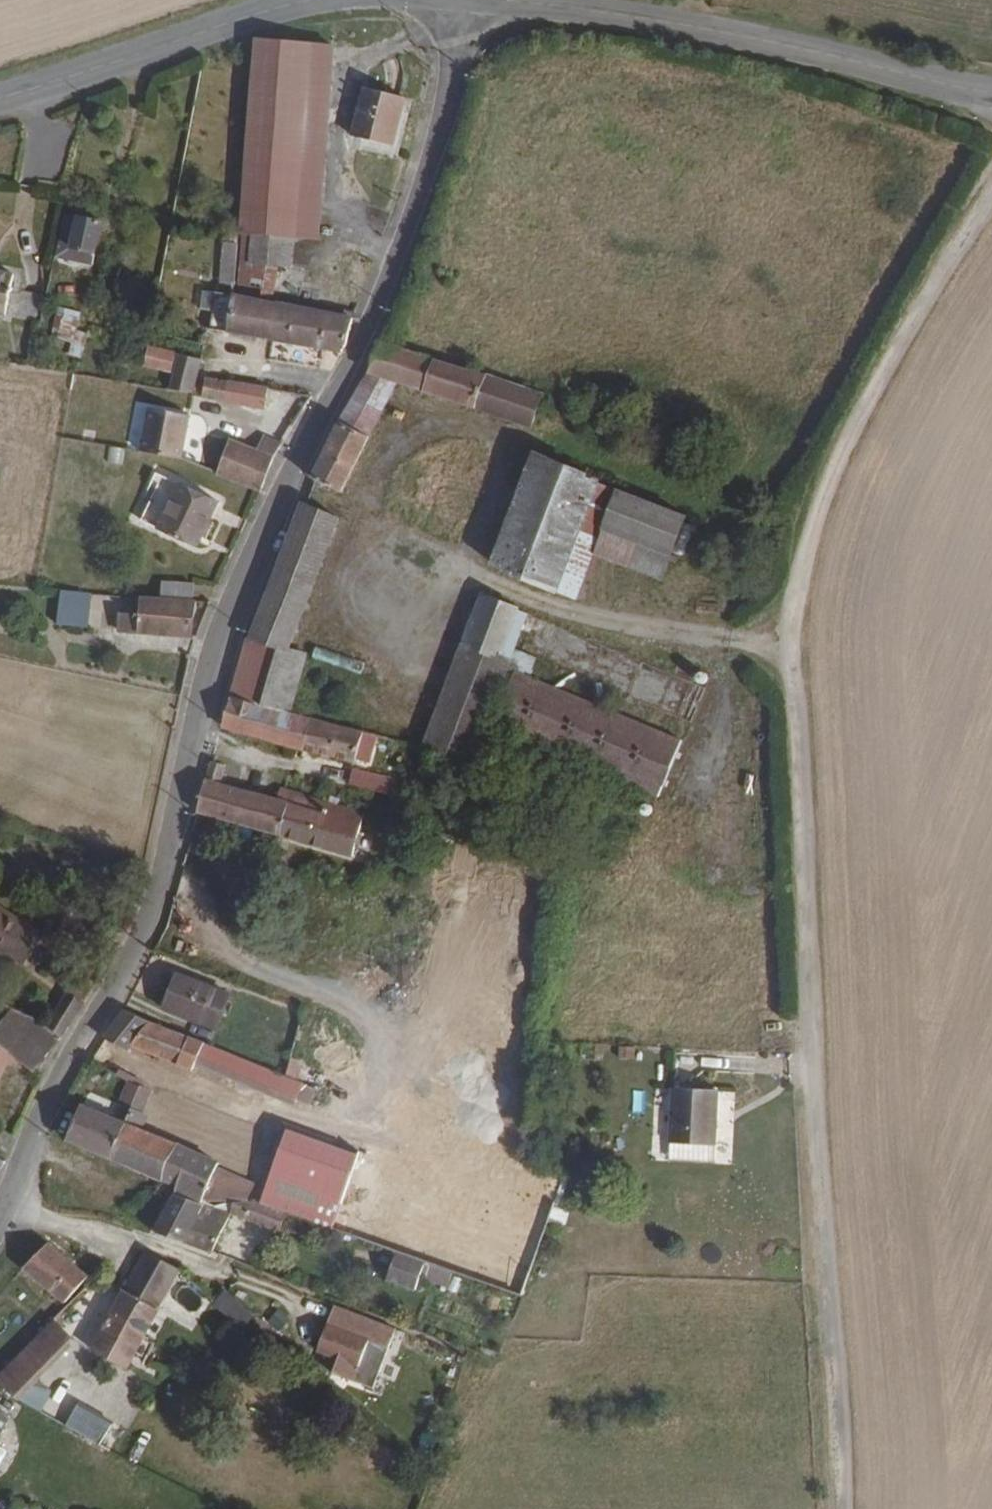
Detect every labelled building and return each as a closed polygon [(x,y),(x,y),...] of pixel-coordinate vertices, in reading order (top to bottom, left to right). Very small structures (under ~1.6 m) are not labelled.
[(253,39),(237,234),(242,235),(294,240),(296,240),(312,44),(253,39)] [(312,44),(296,240),(319,242),(335,46),(312,44)] [(405,100),(363,89),(351,136),(394,147),(405,100)] [(106,224),(69,215),(61,247),(97,255),(106,224)] [(294,240),(242,235),(236,296),(271,303),(278,268),(292,269),(294,240)] [(237,244),(223,243),(219,285),(233,287),(237,244)] [(0,267),(0,310),(8,312),(18,271),(0,267)] [(343,316),(231,295),(226,335),(340,355),(346,346),(352,318),(351,318),(343,316)] [(74,333),(78,314),(59,311),(53,339),(72,343),(74,333)] [(544,395),(378,343),(368,375),(397,385),(532,430),(544,395)] [(172,374),(176,356),(175,353),(148,347),(143,368),(172,374)] [(197,383),(198,375),(201,361),(176,356),(172,374),(169,390),(192,395),(194,396),(197,383)] [(338,423),(369,440),(397,385),(368,375),(366,374),(338,423)] [(268,388),(205,378),(204,385),(201,399),(201,400),(264,411),(268,388)] [(194,396),(192,395),(192,398),(201,399),(204,385),(197,383),(194,396)] [(190,417),(147,409),(138,452),(182,461),(190,417)] [(369,440),(338,423),(310,479),(341,496),(369,440)] [(273,458),(282,444),(264,436),(256,450),(229,440),(217,476),(261,493),(273,458)] [(559,595),(600,486),(601,482),(534,454),(490,567),(506,575),(507,578),(558,597),(559,595)] [(219,504),(178,485),(156,532),(197,551),(210,522),(211,523),(219,504)] [(616,493),(600,486),(559,595),(577,603),(593,557),(616,493)] [(663,583),(688,519),(617,492),(616,493),(593,557),(663,583)] [(339,520),(300,503),(248,641),(290,651),(339,520)] [(161,583),(161,599),(192,602),(193,584),(161,583)] [(88,630),(92,595),(59,591),(55,626),(88,630)] [(464,767),(486,710),(492,712),(509,670),(513,661),(498,656),(519,613),(520,610),(481,593),(421,749),(464,767)] [(192,642),(196,602),(192,602),(161,599),(139,598),(138,616),(137,636),(192,642)] [(117,634),(137,636),(138,616),(118,614),(117,634)] [(290,651),(248,641),(244,640),(229,698),(291,714),(308,655),(290,651)] [(530,679),(509,670),(492,712),(486,725),(659,799),(683,742),(530,679)] [(291,714),(229,698),(220,730),(302,753),(310,720),(291,714)] [(310,720),(302,753),(318,757),(354,765),(355,761),(362,735),(362,733),(310,720)] [(370,765),(377,739),(362,735),(355,761),(370,765)] [(225,766),(210,762),(205,781),(196,815),(351,860),(364,814),(337,806),(328,803),(307,797),(307,795),(280,788),(277,801),(221,785),(225,766)] [(348,786),(393,798),(401,781),(352,771),(348,786)] [(330,797),(328,803),(337,806),(339,800),(330,797)] [(0,907),(0,953),(24,968),(46,937),(0,907)] [(231,996),(176,974),(161,1012),(217,1034),(231,996)] [(469,988),(457,984),(445,985),(432,989),(422,997),(415,1009),(413,1021),(415,1034),(421,1046),(430,1055),(442,1060),(455,1062),(468,1058),(478,1051),(486,1042),(490,1030),(490,1017),(487,1005),(479,995),(469,988)] [(74,1024),(86,1005),(68,993),(44,1028),(62,1040),(74,1024)] [(18,1061),(34,1075),(62,1040),(44,1028),(31,1018),(11,1010),(0,1026),(0,1046),(16,1059),(18,1061)] [(204,1045),(123,1010),(102,1039),(127,1054),(130,1050),(177,1067),(177,1070),(190,1075),(194,1066),(204,1045)] [(284,1078),(204,1045),(194,1066),(293,1107),(295,1102),(302,1085),(297,1084),(284,1078)] [(0,1046),(0,1087),(9,1067),(13,1067),(16,1059),(0,1046)] [(634,1049),(619,1049),(619,1060),(634,1060),(634,1049)] [(290,1059),(284,1078),(297,1084),(302,1069),(298,1067),(299,1063),(290,1059)] [(116,1076),(128,1083),(141,1088),(143,1084),(119,1071),(116,1076)] [(449,1109),(441,1133),(514,1158),(527,1120),(515,1116),(527,1082),(503,1074),(487,1122),(449,1109)] [(141,1088),(128,1083),(119,1102),(125,1104),(132,1107),(126,1119),(124,1125),(141,1133),(148,1118),(143,1116),(152,1092),(141,1088)] [(316,1092),(302,1085),(295,1102),(309,1107),(316,1092)] [(719,1092),(671,1089),(669,1145),(670,1145),(715,1148),(716,1148),(719,1092)] [(120,1116),(126,1119),(132,1107),(125,1104),(120,1116)] [(160,1186),(176,1189),(174,1198),(200,1207),(202,1204),(247,1203),(248,1199),(254,1186),(217,1169),(218,1165),(190,1153),(160,1140),(141,1133),(124,1125),(80,1108),(66,1144),(160,1186)] [(522,1298),(565,1177),(514,1158),(441,1133),(404,1119),(394,1146),(366,1135),(358,1158),(319,1144),(287,1133),(260,1205),(287,1215),(522,1298)] [(167,1122),(160,1140),(190,1153),(199,1134),(167,1122)] [(254,1203),(260,1205),(287,1133),(319,1144),(322,1138),(283,1126),(260,1188),(254,1186),(248,1199),(254,1203)] [(715,1148),(670,1145),(670,1161),(714,1164),(715,1148)] [(200,1207),(174,1198),(173,1197),(153,1236),(210,1256),(229,1216),(230,1214),(204,1206),(203,1208),(200,1207)] [(230,1214),(229,1216),(280,1234),(287,1215),(260,1205),(254,1203),(233,1205),(230,1214)] [(89,1278),(47,1245),(23,1273),(63,1307),(89,1278)] [(144,1251),(122,1293),(158,1314),(180,1272),(144,1251)] [(415,1292),(424,1266),(396,1255),(386,1283),(415,1292)] [(452,1275),(430,1267),(424,1282),(447,1290),(452,1275)] [(254,1318),(225,1292),(213,1306),(241,1332),(254,1318)] [(158,1314),(122,1293),(89,1352),(127,1373),(158,1314)] [(334,1307),(326,1326),(369,1342),(368,1345),(388,1351),(395,1331),(334,1307)] [(290,1321),(278,1311),(266,1326),(278,1335),(290,1321)] [(72,1341),(54,1321),(0,1375),(0,1387),(18,1404),(19,1403),(38,1384),(72,1349),(71,1348),(72,1341)] [(369,1342),(326,1326),(316,1355),(337,1362),(331,1378),(373,1392),(388,1351),(368,1345),(369,1342)] [(314,1371),(331,1377),(336,1362),(319,1356),(314,1371)] [(456,1371),(449,1369),(447,1377),(455,1379),(456,1371)] [(38,1384),(19,1403),(41,1414),(52,1395),(51,1391),(38,1384)] [(114,1424),(79,1405),(66,1428),(101,1448),(114,1424)] [(0,1412),(0,1439),(11,1419),(0,1412)]
